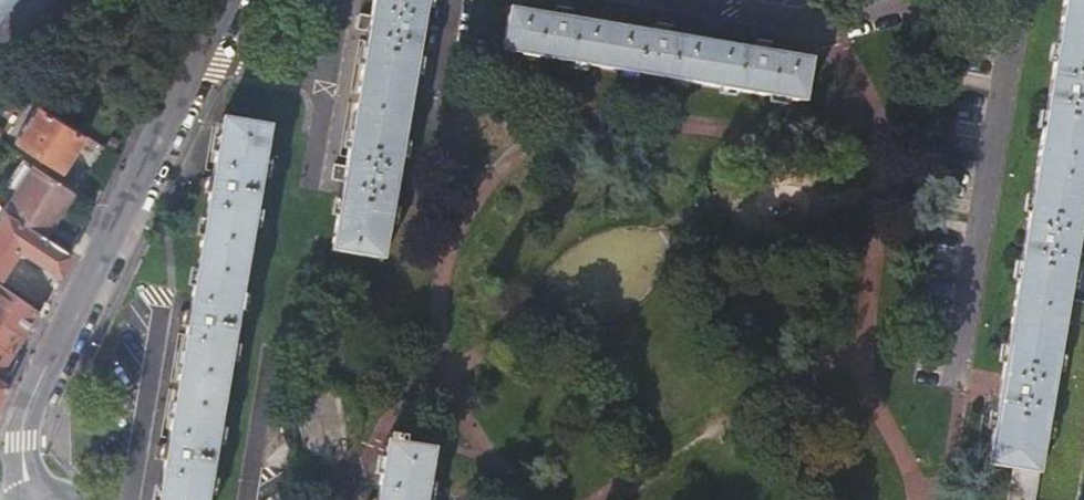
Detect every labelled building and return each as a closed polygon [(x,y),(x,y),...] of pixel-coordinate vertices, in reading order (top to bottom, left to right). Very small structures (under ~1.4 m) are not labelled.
[(18,0),(0,0),(0,23),(18,0)] [(372,16),(360,14),(358,29),(369,31),(346,166),(335,165),(333,178),(344,180),(332,249),(384,259),(427,0),(374,0),(372,16)] [(1069,303),(1076,257),(1083,258),(1083,242),(1079,241),(1083,212),(1083,0),(1067,0),(988,464),(1013,469),(1008,499),(1083,499),(1083,306),(1069,303)] [(805,101),(812,59),(769,52),(770,44),(769,44),(770,39),(757,37),(756,41),(754,50),(668,35),(670,27),(668,27),(669,22),(657,20),(656,25),(655,25),(653,33),(568,18),(569,11),(568,11),(568,6),(557,4),(556,7),(554,9),(553,16),(510,8),(503,51),(805,101)] [(64,86),(48,111),(60,118),(76,94),(64,86)] [(48,111),(40,106),(17,141),(63,171),(86,135),(60,118),(48,111)] [(269,126),(222,118),(212,178),(206,178),(206,180),(201,179),(199,191),(204,192),(204,193),(209,194),(189,312),(184,311),(184,313),(179,313),(177,325),(181,325),(181,327),(187,328),(168,445),(162,445),(162,447),(157,446),(155,458),(160,459),(160,461),(165,462),(159,499),(207,499),(269,126)] [(14,186),(23,192),(39,167),(30,161),(14,186)] [(23,192),(9,214),(46,238),(77,191),(39,167),(23,192)] [(58,281),(71,254),(46,238),(9,214),(6,211),(0,221),(0,278),(2,279),(19,248),(55,270),(51,277),(58,281)] [(0,285),(0,322),(24,336),(38,312),(0,285)] [(14,352),(24,336),(0,322),(0,344),(14,352)] [(14,352),(0,344),(0,366),(4,368),(14,352)] [(339,450),(337,395),(307,397),(310,451),(339,450)] [(434,448),(404,444),(405,436),(391,435),(390,441),(388,441),(378,499),(426,499),(434,448)]
